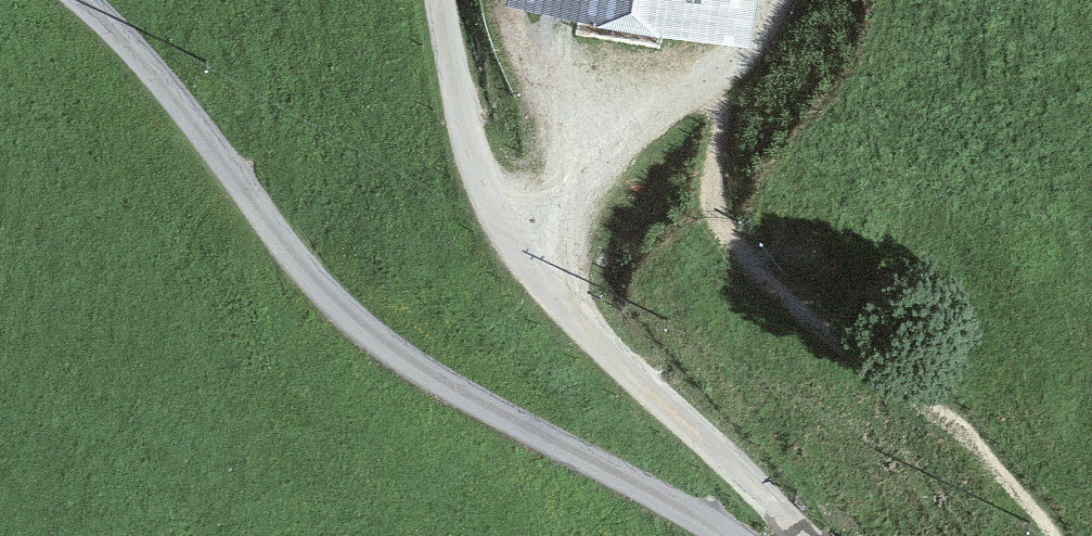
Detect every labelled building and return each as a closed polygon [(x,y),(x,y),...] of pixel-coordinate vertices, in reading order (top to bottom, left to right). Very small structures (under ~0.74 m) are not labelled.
[(518,2),(752,43),(759,0),(518,0),(518,2)]
